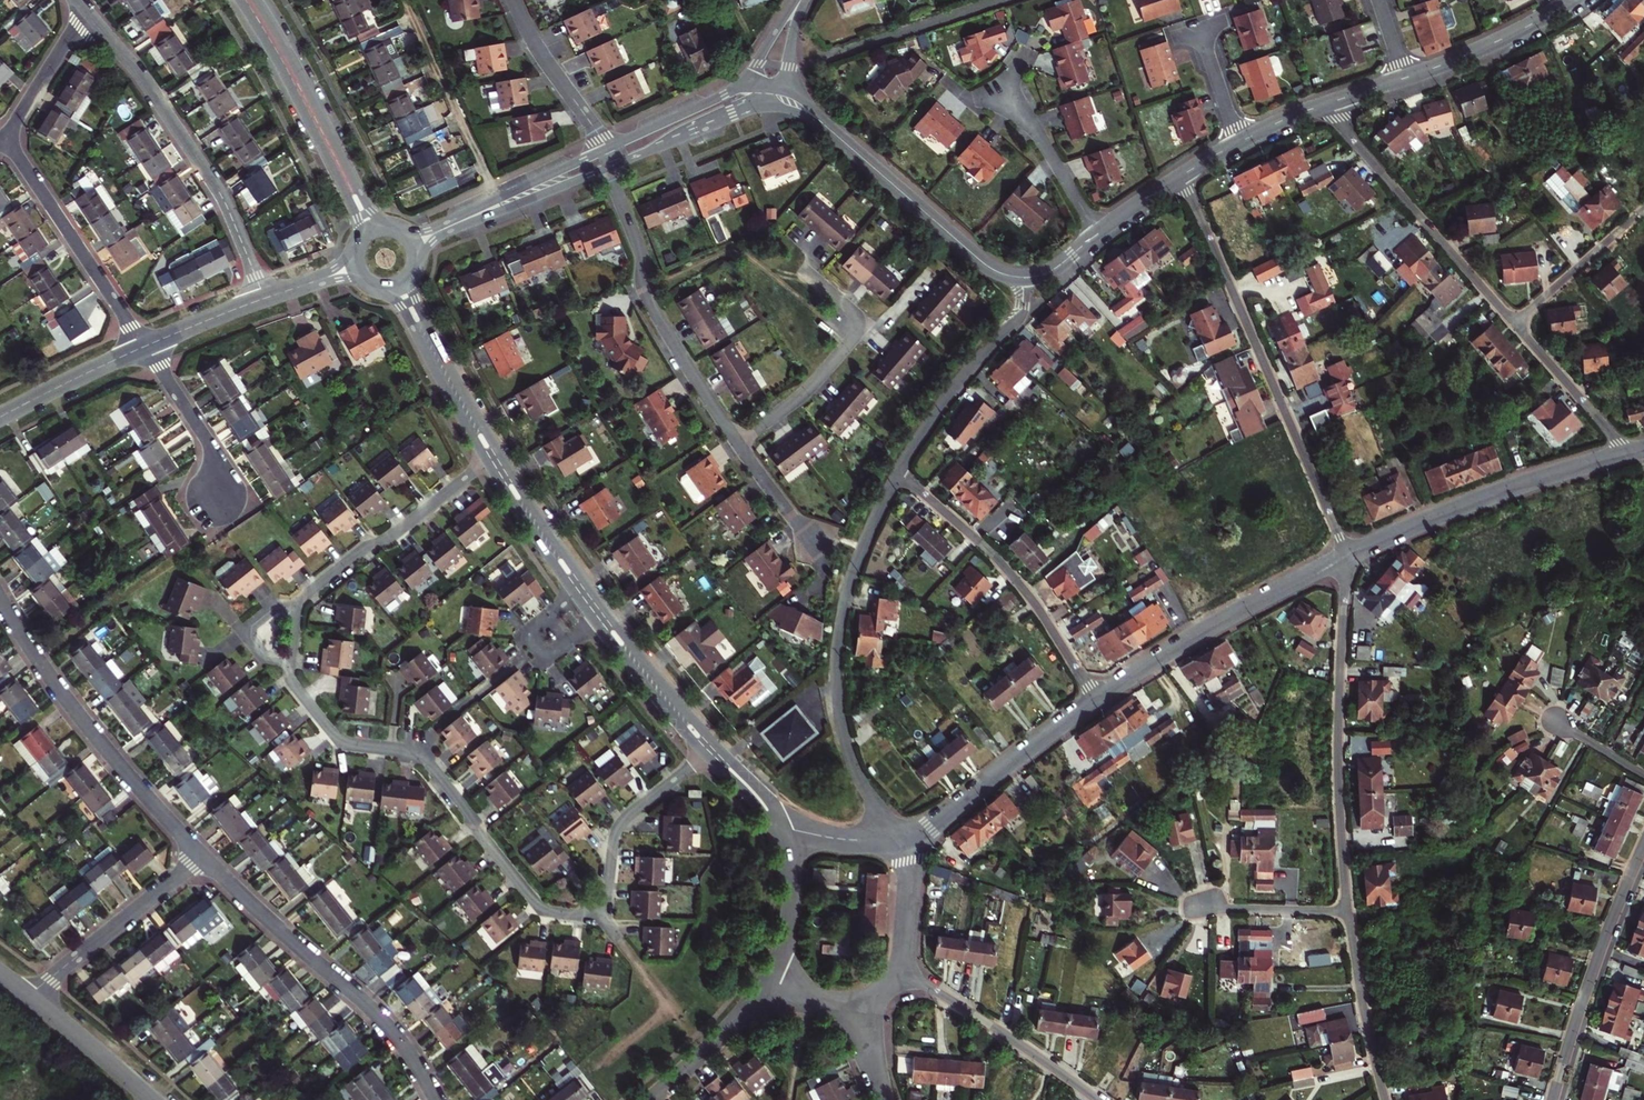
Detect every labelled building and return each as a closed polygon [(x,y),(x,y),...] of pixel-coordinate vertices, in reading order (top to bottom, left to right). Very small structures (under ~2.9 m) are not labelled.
[(20,5),(2,21),(7,28),(30,7),(24,2),(26,0),(15,0),(20,5)] [(153,2),(151,0),(125,0),(135,14),(153,2)] [(359,9),(365,6),(363,0),(332,0),(335,8),(340,17),(359,9)] [(449,12),(476,8),(475,1),(479,0),(447,0),(449,12)] [(673,10),(677,8),(676,6),(678,2),(681,0),(654,0),(648,3),(653,14),(665,8),(669,6),(671,7),(673,10)] [(846,14),(884,1),(884,0),(841,0),(846,14)] [(1061,27),(1063,33),(1067,44),(1080,39),(1086,37),(1080,18),(1084,17),(1078,0),(1074,0),(1070,1),(1070,0),(1060,0),(1054,2),(1055,6),(1045,10),(1051,30),(1061,27)] [(1166,10),(1180,5),(1178,0),(1137,0),(1143,18),(1154,14),(1156,12),(1160,10),(1165,9),(1166,10)] [(1320,23),(1344,15),(1340,4),(1339,0),(1312,0),(1320,23)] [(1415,4),(1418,14),(1413,16),(1417,27),(1423,45),(1449,37),(1446,28),(1454,25),(1456,22),(1450,6),(1447,4),(1443,6),(1441,0),(1426,0),(1415,4)] [(1638,0),(1623,0),(1620,3),(1611,12),(1606,17),(1614,25),(1639,1),(1638,0)] [(1639,1),(1614,25),(1620,31),(1622,34),(1643,13),(1643,6),(1639,1)] [(153,2),(135,14),(146,30),(151,36),(168,24),(160,13),(153,2)] [(606,12),(602,3),(578,14),(563,21),(568,31),(570,30),(573,36),(577,44),(601,34),(594,18),(606,12)] [(1261,5),(1234,14),(1240,32),(1246,47),(1268,40),(1262,23),(1265,18),(1261,5)] [(25,49),(48,29),(40,19),(30,7),(7,28),(25,49)] [(477,17),(476,8),(449,12),(450,21),(477,17)] [(1000,8),(992,12),(994,17),(1002,14),(1000,8)] [(368,28),(359,9),(340,17),(347,34),(348,37),(356,34),(359,40),(378,31),(375,25),(368,28)] [(646,10),(637,14),(641,22),(649,18),(646,10)] [(146,30),(135,14),(131,16),(142,32),(146,30)] [(1499,15),(1485,19),(1487,26),(1501,22),(1499,15)] [(364,53),(370,65),(389,57),(388,54),(395,51),(388,35),(400,29),(397,22),(378,31),(359,40),(364,53)] [(1007,22),(1003,32),(1005,39),(999,41),(1008,45),(1013,35),(1007,22)] [(1366,41),(1360,22),(1329,32),(1341,67),(1364,59),(1361,50),(1359,43),(1366,41)] [(168,24),(151,36),(167,60),(185,47),(176,35),(168,24)] [(962,63),(970,60),(971,62),(981,71),(989,61),(991,62),(994,58),(997,54),(991,49),(989,45),(999,41),(1005,39),(1003,32),(1000,24),(965,37),(963,40),(966,47),(958,50),(962,63)] [(1014,36),(1016,42),(1024,46),(1029,36),(1017,30),(1014,36)] [(691,32),(697,45),(701,44),(695,31),(691,32)] [(680,38),(684,47),(686,51),(697,72),(704,69),(712,65),(707,53),(708,48),(706,44),(701,44),(697,45),(691,32),(680,38)] [(1643,45),(1643,33),(1643,32),(1633,43),(1638,50),(1643,45)] [(917,36),(920,46),(928,44),(924,33),(917,36)] [(1059,66),(1063,76),(1059,77),(1063,89),(1089,80),(1078,50),(1083,48),(1080,39),(1067,44),(1053,48),(1059,66)] [(625,65),(613,40),(586,52),(591,62),(594,61),(596,68),(600,76),(625,65)] [(1170,59),(1172,59),(1166,40),(1155,44),(1154,40),(1138,45),(1145,67),(1147,67),(1153,86),(1176,78),(1172,64),(1170,59)] [(473,46),(464,48),(466,64),(475,63),(477,74),(503,70),(502,59),(501,53),(504,52),(503,42),(473,46)] [(155,43),(149,47),(161,64),(167,60),(155,43)] [(1620,55),(1626,62),(1638,50),(1633,43),(1620,55)] [(192,58),(185,47),(167,60),(178,76),(186,70),(191,77),(208,65),(204,58),(196,63),(192,58)] [(1277,53),(1275,50),(1269,52),(1241,61),(1245,73),(1249,71),(1253,84),(1258,99),(1282,91),(1275,71),(1281,69),(1281,65),(1277,53)] [(1547,59),(1543,51),(1531,57),(1522,62),(1533,80),(1548,73),(1542,62),(1547,59)] [(396,54),(390,57),(398,75),(404,72),(396,54)] [(6,80),(10,76),(8,73),(13,67),(0,56),(0,86),(6,80)] [(381,91),(401,82),(398,75),(390,57),(389,57),(370,65),(376,79),(381,91)] [(92,97),(106,72),(82,58),(75,70),(68,83),(84,92),(92,97)] [(904,67),(893,71),(894,74),(879,92),(883,95),(876,102),(887,112),(894,104),(902,110),(912,98),(909,96),(911,93),(920,91),(920,89),(924,84),(933,73),(920,62),(912,72),(911,68),(905,70),(904,67)] [(1533,80),(1522,62),(1512,66),(1502,71),(1510,87),(1515,85),(1516,89),(1533,80)] [(217,77),(208,65),(191,77),(207,99),(224,88),(217,77)] [(641,69),(633,72),(606,84),(610,94),(613,93),(616,100),(620,108),(644,97),(652,94),(641,69)] [(524,87),(522,77),(496,81),(497,89),(487,90),(490,108),(499,107),(529,102),(528,92),(525,93),(524,87)] [(1482,91),(1489,88),(1486,80),(1470,86),(1456,92),(1466,116),(1488,107),(1482,91)] [(388,106),(393,116),(412,108),(401,82),(381,91),(388,106)] [(61,94),(53,107),(70,116),(84,92),(68,83),(61,94)] [(1539,93),(1543,100),(1557,94),(1553,86),(1539,93)] [(232,99),(224,88),(207,99),(224,123),(236,115),(241,111),(232,99)] [(70,116),(78,121),(92,97),(84,92),(70,116)] [(879,92),(873,100),(876,102),(883,95),(879,92)] [(1530,107),(1543,100),(1539,93),(1526,99),(1530,107)] [(1065,116),(1066,119),(1065,120),(1068,129),(1071,128),(1074,138),(1097,130),(1092,114),(1095,113),(1089,95),(1060,105),(1063,114),(1064,114),(1065,116)] [(1172,123),(1174,122),(1181,142),(1206,133),(1199,113),(1194,97),(1178,102),(1181,110),(1169,114),(1172,123)] [(1427,111),(1412,115),(1425,130),(1427,132),(1456,124),(1449,99),(1433,104),(1432,102),(1429,103),(1425,104),(1427,111)] [(431,130),(419,104),(412,108),(393,116),(401,133),(405,142),(423,134),(431,130)] [(925,140),(929,135),(947,150),(964,130),(957,124),(954,124),(950,120),(945,116),(947,114),(935,104),(913,130),(925,140)] [(66,123),(70,116),(53,107),(46,119),(39,131),(56,141),(66,123)] [(552,119),(551,111),(514,117),(518,144),(544,140),(542,130),(553,128),(552,119)] [(1405,119),(1395,124),(1393,122),(1387,127),(1381,133),(1392,146),(1394,143),(1401,151),(1404,154),(1415,145),(1412,141),(1425,130),(1412,115),(1411,114),(1405,119)] [(236,115),(224,123),(218,126),(234,149),(251,138),(245,129),(245,127),(236,115)] [(1405,119),(1401,115),(1393,122),(1395,124),(1405,119)] [(78,121),(70,116),(66,123),(77,129),(81,123),(78,121)] [(123,139),(128,136),(144,159),(161,147),(152,134),(141,117),(119,132),(123,139)] [(411,157),(416,168),(435,160),(423,134),(405,142),(411,157)] [(989,145),(977,135),(958,158),(963,163),(962,164),(969,170),(967,172),(979,183),(983,179),(986,183),(1004,161),(991,150),(988,147),(989,145)] [(128,136),(123,139),(139,162),(144,159),(128,136)] [(259,148),(251,138),(234,149),(250,172),(260,165),(267,160),(259,148)] [(1401,151),(1394,143),(1392,146),(1399,153),(1401,151)] [(767,153),(753,158),(763,180),(779,174),(779,177),(798,170),(788,146),(772,152),(768,154),(767,153)] [(1267,162),(1272,173),(1304,157),(1299,146),(1293,149),(1267,162)] [(159,182),(177,170),(169,159),(161,147),(144,159),(159,182)] [(1122,180),(1111,147),(1084,156),(1089,171),(1094,170),(1095,174),(1100,188),(1122,180)] [(442,156),(435,160),(416,168),(423,184),(428,194),(446,186),(443,178),(450,175),(442,156)] [(1304,157),(1272,173),(1277,183),(1309,167),(1308,164),(1304,157)] [(1235,178),(1240,189),(1272,173),(1267,162),(1240,175),(1235,178)] [(1596,168),(1607,181),(1612,176),(1602,163),(1596,168)] [(1592,226),(1605,215),(1591,199),(1581,188),(1572,175),(1565,164),(1544,180),(1571,211),(1576,212),(1584,221),(1586,219),(1590,224),(1592,226)] [(257,199),(275,188),(268,177),(260,165),(250,172),(242,177),(247,184),(240,189),(249,203),(256,198),(257,199)] [(1306,172),(1311,182),(1315,180),(1323,176),(1327,174),(1323,165),(1306,172)] [(1366,180),(1356,169),(1352,173),(1334,189),(1345,202),(1351,198),(1362,211),(1380,196),(1373,189),(1366,180)] [(166,211),(175,205),(193,193),(185,182),(177,170),(159,182),(150,188),(166,211)] [(1588,182),(1579,170),(1572,175),(1581,188),(1588,182)] [(1272,173),(1240,189),(1245,199),(1252,212),(1255,219),(1261,216),(1255,203),(1282,190),(1277,183),(1272,173)] [(1323,176),(1315,180),(1319,188),(1331,182),(1329,179),(1327,174),(1323,176)] [(739,187),(734,176),(724,180),(723,177),(714,181),(715,184),(712,185),(708,187),(706,181),(691,187),(703,215),(707,213),(713,211),(714,208),(732,200),(735,209),(749,203),(741,185),(739,187)] [(1034,197),(1039,191),(1024,179),(1001,205),(1008,211),(1010,209),(1024,221),(1022,223),(1034,234),(1053,211),(1043,202),(1041,205),(1039,203),(1036,200),(1037,199),(1034,197)] [(1311,182),(1300,187),(1304,196),(1319,188),(1315,180),(1311,182)] [(92,188),(87,182),(82,185),(86,191),(76,198),(83,209),(91,221),(107,211),(108,210),(113,206),(99,184),(92,188)] [(17,208),(8,196),(1,185),(0,186),(0,219),(17,208)] [(1605,215),(1617,205),(1614,201),(1611,198),(1613,196),(1605,186),(1591,199),(1605,215)] [(660,200),(650,204),(655,216),(657,215),(662,226),(684,217),(686,221),(693,217),(682,189),(665,196),(665,198),(660,200)] [(201,205),(193,193),(175,205),(166,211),(182,234),(209,216),(201,205)] [(808,226),(811,229),(817,234),(833,215),(813,197),(796,216),(808,226)] [(1515,200),(1506,201),(1508,210),(1516,209),(1515,200)] [(314,233),(327,227),(316,201),(308,204),(311,212),(294,219),(302,238),(314,233)] [(17,208),(0,219),(0,229),(10,222),(21,239),(39,227),(31,216),(22,203),(17,208)] [(1492,203),(1465,206),(1468,233),(1478,232),(1495,230),(1492,203)] [(124,233),(108,210),(107,211),(91,221),(99,233),(107,245),(124,233)] [(1255,219),(1252,212),(1245,215),(1237,219),(1240,225),(1246,223),(1255,219)] [(817,234),(823,239),(828,243),(837,252),(854,232),(833,215),(817,234)] [(271,216),(263,220),(275,247),(284,244),(285,245),(288,243),(302,238),(294,219),(275,227),(271,216)] [(625,254),(620,243),(610,217),(597,223),(597,225),(592,227),(588,229),(587,227),(569,235),(576,253),(584,249),(587,257),(599,252),(600,254),(601,257),(610,254),(619,256),(625,254)] [(48,240),(39,227),(21,239),(11,246),(27,269),(45,257),(41,250),(50,244),(48,240)] [(1166,236),(1161,228),(1157,231),(1156,229),(1154,230),(1150,233),(1131,247),(1139,256),(1166,236)] [(130,229),(124,233),(107,245),(116,258),(122,268),(146,253),(130,229)] [(1499,233),(1483,234),(1484,242),(1500,240),(1499,233)] [(1166,236),(1139,256),(1146,266),(1170,248),(1168,245),(1172,243),(1169,240),(1166,236)] [(1417,241),(1413,236),(1404,243),(1428,271),(1436,264),(1417,241)] [(227,244),(223,237),(216,240),(219,247),(227,244)] [(213,269),(227,262),(225,259),(219,247),(216,240),(215,238),(190,249),(201,274),(213,269)] [(515,252),(503,257),(515,287),(527,282),(526,280),(551,270),(552,273),(566,267),(556,240),(522,253),(516,256),(515,252)] [(1419,280),(1428,271),(1404,243),(1399,248),(1395,252),(1407,266),(1418,279),(1419,280)] [(225,259),(232,255),(227,244),(219,247),(225,259)] [(1181,255),(1187,263),(1189,261),(1200,254),(1194,246),(1181,255)] [(1371,270),(1384,259),(1373,246),(1360,257),(1366,265),(1371,270)] [(859,247),(842,266),(852,274),(862,283),(879,264),(859,247)] [(1104,270),(1110,278),(1139,256),(1131,247),(1111,262),(1106,266),(1108,268),(1104,270)] [(183,283),(201,274),(190,249),(168,259),(166,262),(166,265),(167,267),(157,272),(165,291),(183,283)] [(1531,281),(1528,254),(1502,257),(1505,284),(1517,283),(1531,281)] [(1122,300),(1128,308),(1129,307),(1133,304),(1138,300),(1147,293),(1141,286),(1139,287),(1132,277),(1146,266),(1139,256),(1110,278),(1116,285),(1120,283),(1121,284),(1129,295),(1127,296),(1122,300)] [(43,292),(60,279),(54,270),(45,257),(27,269),(43,292)] [(1385,260),(1384,259),(1371,270),(1377,277),(1390,266),(1385,260)] [(1615,260),(1591,281),(1608,301),(1627,284),(1616,271),(1621,267),(1615,260)] [(1256,267),(1246,273),(1249,279),(1252,286),(1260,282),(1277,273),(1271,261),(1256,267)] [(874,294),(884,302),(901,283),(879,264),(862,283),(874,294)] [(1428,271),(1452,299),(1460,292),(1436,264),(1428,271)] [(501,300),(510,296),(497,265),(482,271),(478,273),(479,276),(475,278),(474,276),(460,282),(462,289),(467,290),(473,306),(499,295),(501,300)] [(1407,266),(1399,272),(1411,286),(1418,279),(1407,266)] [(1445,305),(1452,299),(1428,271),(1419,280),(1442,307),(1445,305)] [(967,292),(948,276),(940,285),(930,297),(949,314),(967,292)] [(59,315),(77,303),(69,292),(60,279),(43,292),(59,315)] [(1313,291),(1297,298),(1301,306),(1305,315),(1320,308),(1320,307),(1335,300),(1328,285),(1313,292),(1313,291)] [(685,318),(691,327),(713,314),(698,291),(677,305),(685,318)] [(1096,318),(1074,294),(1065,302),(1064,303),(1056,310),(1070,327),(1078,335),(1096,318)] [(949,314),(930,297),(922,307),(912,319),(931,335),(949,314)] [(1128,308),(1122,300),(1120,301),(1113,306),(1119,314),(1128,308)] [(75,339),(93,327),(85,315),(77,303),(59,315),(75,339)] [(1212,309),(1210,305),(1190,314),(1192,318),(1188,325),(1196,328),(1203,343),(1193,348),(1199,361),(1209,356),(1209,355),(1236,343),(1226,321),(1219,325),(1217,322),(1220,321),(1217,315),(1214,308),(1212,309)] [(1581,315),(1579,307),(1549,312),(1551,326),(1553,337),(1578,333),(1575,316),(1581,315)] [(540,322),(548,319),(544,309),(536,312),(540,322)] [(1435,316),(1434,315),(1429,309),(1416,320),(1422,328),(1435,316)] [(1037,327),(1059,351),(1060,351),(1065,346),(1060,340),(1066,335),(1064,332),(1070,327),(1056,310),(1048,317),(1037,327)] [(1280,318),(1294,350),(1305,345),(1302,338),(1297,327),(1291,313),(1287,314),(1280,318)] [(713,314),(691,327),(699,340),(706,351),(727,337),(713,314)] [(642,352),(632,345),(628,338),(625,338),(626,317),(601,315),(601,326),(596,326),(596,336),(602,336),(602,339),(611,357),(615,360),(611,366),(626,376),(628,372),(634,375),(638,374),(647,361),(639,356),(642,352)] [(1136,322),(1120,332),(1128,340),(1142,331),(1148,327),(1151,326),(1149,323),(1145,316),(1136,322)] [(1429,335),(1429,334),(1435,329),(1441,323),(1435,316),(1422,328),(1429,335)] [(1481,327),(1488,321),(1483,316),(1477,322),(1481,327)] [(354,327),(349,320),(335,329),(352,358),(382,340),(369,318),(358,325),(354,327)] [(1271,327),(1283,355),(1294,350),(1280,318),(1269,322),(1271,327)] [(1473,344),(1489,362),(1507,345),(1499,335),(1488,321),(1481,327),(1486,332),(1473,344)] [(1305,323),(1297,327),(1302,338),(1310,335),(1305,323)] [(1434,340),(1439,346),(1451,335),(1441,323),(1435,329),(1440,335),(1434,340)] [(285,356),(298,377),(329,359),(311,329),(300,336),(295,338),(301,347),(296,350),(293,348),(286,352),(285,356)] [(1435,329),(1429,334),(1434,340),(1440,335),(1435,329)] [(495,361),(496,364),(495,367),(502,381),(522,370),(523,365),(513,347),(514,343),(509,333),(484,346),(491,358),(493,357),(495,361)] [(1126,339),(1120,333),(1114,339),(1120,345),(1126,339)] [(899,346),(890,357),(908,372),(927,351),(908,335),(899,346)] [(292,340),(296,346),(293,348),(296,350),(301,347),(295,338),(292,340)] [(1034,345),(1027,338),(1017,348),(1009,357),(1027,373),(1039,360),(1048,368),(1054,362),(1035,344),(1034,345)] [(1611,342),(1580,345),(1582,359),(1583,371),(1621,366),(1617,341),(1611,342)] [(719,371),(725,381),(747,367),(732,344),(710,358),(719,371)] [(1294,350),(1308,384),(1317,380),(1318,379),(1305,345),(1294,350)] [(1518,370),(1522,375),(1529,369),(1519,358),(1507,345),(1489,362),(1505,381),(1518,370)] [(1308,384),(1294,350),(1283,355),(1296,384),(1298,388),(1304,385),(1308,384)] [(1214,363),(1212,364),(1202,368),(1206,378),(1216,374),(1227,400),(1255,388),(1250,375),(1245,365),(1240,366),(1238,360),(1235,354),(1234,354),(1214,363)] [(891,392),(908,372),(890,357),(882,366),(873,376),(891,392)] [(1019,393),(1013,387),(1027,373),(1009,357),(1000,366),(991,375),(999,382),(997,384),(1013,399),(1019,393)] [(207,384),(212,392),(229,381),(235,376),(223,359),(201,375),(207,384)] [(1327,365),(1331,375),(1347,368),(1343,360),(1327,365)] [(1081,378),(1064,363),(1057,370),(1074,385),(1081,378)] [(747,367),(725,381),(733,394),(740,405),(762,391),(747,367)] [(1342,379),(1350,376),(1347,368),(1331,375),(1335,382),(1323,387),(1325,393),(1328,392),(1331,400),(1333,405),(1324,409),(1329,420),(1355,410),(1342,379)] [(235,376),(229,381),(239,396),(245,392),(235,376)] [(1308,384),(1304,385),(1307,392),(1310,398),(1323,392),(1317,380),(1308,384)] [(217,400),(222,407),(237,397),(239,396),(229,381),(212,392),(217,400)] [(1159,381),(1153,391),(1161,396),(1167,386),(1159,381)] [(535,425),(558,412),(549,396),(552,395),(546,385),(544,386),(542,382),(516,397),(524,411),(528,408),(529,411),(530,413),(529,414),(535,425)] [(875,398),(857,382),(848,392),(839,402),(857,418),(875,398)] [(1237,426),(1228,430),(1233,440),(1242,437),(1265,428),(1259,413),(1265,411),(1260,399),(1255,388),(1227,400),(1237,426)] [(666,402),(659,390),(633,406),(646,426),(649,427),(661,446),(675,437),(676,433),(672,428),(679,423),(674,417),(670,410),(666,413),(664,410),(665,409),(663,405),(666,402)] [(1019,393),(1013,399),(1019,405),(1025,398),(1019,393)] [(237,397),(222,407),(220,409),(226,418),(231,425),(248,413),(237,397)] [(950,432),(966,443),(973,433),(974,435),(989,414),(991,416),(996,409),(980,397),(975,404),(970,401),(967,406),(964,410),(964,411),(956,422),(957,422),(950,432)] [(141,400),(117,416),(129,434),(153,417),(147,408),(141,400)] [(1552,401),(1533,415),(1552,439),(1566,429),(1567,430),(1576,423),(1569,413),(1567,413),(1565,410),(1562,406),(1558,409),(1552,401)] [(857,418),(839,402),(830,412),(821,422),(839,439),(857,418)] [(1643,429),(1643,406),(1639,407),(1640,410),(1626,413),(1629,425),(1632,424),(1636,423),(1642,421),(1643,429)] [(1316,431),(1331,424),(1329,420),(1324,409),(1310,415),(1316,431)] [(236,434),(242,441),(259,430),(248,413),(231,425),(236,434)] [(129,434),(139,450),(156,438),(163,433),(158,425),(153,417),(129,434)] [(52,442),(63,459),(87,443),(75,426),(64,434),(52,442)] [(826,446),(811,426),(800,433),(790,441),(806,461),(826,446)] [(261,476),(262,475),(279,464),(268,447),(272,444),(261,428),(259,430),(242,441),(239,443),(251,461),(261,476)] [(580,436),(565,446),(562,442),(560,438),(544,447),(553,462),(555,460),(559,465),(566,477),(577,470),(576,469),(593,458),(580,436)] [(1516,436),(1509,438),(1513,446),(1519,445),(1516,436)] [(132,454),(144,471),(150,467),(168,455),(161,446),(156,438),(139,450),(132,454)] [(437,462),(419,440),(399,455),(414,474),(421,469),(427,464),(430,468),(437,462)] [(771,456),(786,476),(806,461),(790,441),(781,448),(771,456)] [(28,458),(39,475),(63,459),(52,442),(38,452),(28,458)] [(1502,470),(1499,460),(1495,448),(1456,463),(1447,466),(1451,477),(1456,488),(1471,482),(1502,470)] [(985,449),(974,461),(980,467),(991,455),(985,449)] [(1171,454),(1165,458),(1172,468),(1179,464),(1171,454)] [(168,455),(150,467),(160,482),(178,470),(173,463),(168,455)] [(408,478),(389,455),(369,472),(384,491),(392,484),(398,480),(401,484),(408,478)] [(718,469),(709,456),(685,473),(686,475),(680,479),(679,483),(692,501),(696,502),(702,498),(704,500),(723,486),(717,477),(713,472),(716,470),(718,469)] [(1415,464),(1419,477),(1427,474),(1422,461),(1415,464)] [(949,486),(956,492),(964,484),(972,476),(958,463),(948,474),(950,476),(944,481),(949,486)] [(279,464),(262,475),(270,487),(278,499),(295,487),(300,484),(295,476),(290,480),(279,464)] [(335,464),(327,469),(332,477),(339,471),(335,464)] [(421,469),(424,473),(427,470),(430,468),(427,464),(421,469)] [(1427,474),(1435,496),(1442,494),(1456,488),(1451,477),(1447,466),(1427,474)] [(1388,492),(1382,495),(1390,514),(1406,507),(1413,504),(1401,474),(1390,478),(1393,486),(1386,488),(1388,492)] [(964,484),(990,508),(995,503),(998,500),(972,476),(964,484)] [(3,514),(10,509),(19,501),(1,480),(0,481),(0,511),(3,514)] [(392,484),(395,488),(398,486),(401,484),(398,480),(392,484)] [(307,481),(299,487),(304,494),(312,487),(307,481)] [(388,505),(370,482),(348,500),(363,519),(372,512),(377,508),(380,512),(388,505)] [(990,508),(964,484),(956,492),(976,511),(982,517),(990,508)] [(162,493),(157,485),(136,498),(157,531),(174,520),(165,506),(158,496),(162,493)] [(610,503),(614,501),(606,489),(581,506),(586,513),(589,511),(592,515),(594,518),(592,519),(600,531),(620,518),(610,503)] [(1364,490),(1354,494),(1368,524),(1374,521),(1390,514),(1382,495),(1374,498),(1372,495),(1366,497),(1364,490)] [(744,509),(743,507),(745,505),(736,492),(715,508),(735,534),(755,519),(750,511),(746,511),(744,509)] [(358,523),(339,499),(318,516),(333,535),(339,530),(346,524),(349,529),(358,523)] [(457,524),(449,529),(465,548),(484,533),(477,524),(490,513),(480,499),(460,515),(462,519),(457,524)] [(1350,499),(1337,504),(1340,511),(1353,505),(1350,499)] [(22,524),(10,509),(3,514),(0,517),(0,530),(6,537),(22,524)] [(457,524),(462,519),(460,515),(456,518),(454,520),(457,524)] [(938,561),(951,548),(943,540),(932,529),(925,522),(924,523),(915,515),(905,526),(913,534),(911,536),(925,549),(919,555),(931,566),(936,560),(938,561)] [(157,531),(152,535),(167,559),(190,543),(183,532),(174,520),(157,531)] [(313,520),(291,537),(307,557),(316,550),(322,546),(325,550),(332,544),(313,520)] [(31,542),(34,540),(22,524),(6,537),(13,546),(18,553),(31,542)] [(339,530),(343,534),(346,532),(349,529),(346,524),(339,530)] [(1096,525),(1085,533),(1091,540),(1102,531),(1096,525)] [(434,547),(426,554),(441,573),(462,556),(444,533),(436,539),(439,543),(434,547)] [(1023,533),(1009,545),(1013,550),(1028,567),(1033,573),(1047,560),(1046,559),(1054,552),(1043,539),(1035,546),(1023,533)] [(638,537),(614,554),(624,567),(629,563),(633,569),(639,578),(658,564),(638,537)] [(434,547),(439,543),(436,539),(433,541),(431,544),(434,547)] [(18,553),(15,555),(21,563),(27,570),(43,557),(31,542),(18,553)] [(774,558),(777,556),(767,543),(744,560),(769,592),(793,575),(785,564),(781,567),(778,563),(774,558)] [(316,550),(319,554),(322,552),(325,550),(322,546),(316,550)] [(281,577),(287,573),(290,577),(304,566),(293,552),(287,557),(280,549),(258,566),(273,584),(281,577)] [(1148,550),(1136,557),(1141,567),(1154,560),(1148,550)] [(39,585),(55,572),(63,566),(51,551),(43,557),(27,570),(33,578),(39,585)] [(433,574),(415,551),(408,557),(411,560),(405,565),(396,572),(412,590),(433,574)] [(511,551),(505,555),(509,560),(515,556),(511,551)] [(1077,552),(1045,577),(1053,588),(1058,595),(1061,592),(1066,598),(1095,576),(1090,569),(1096,564),(1089,555),(1083,560),(1077,552)] [(1392,571),(1409,585),(1410,586),(1426,566),(1413,555),(1409,560),(1405,556),(1400,562),(1392,571)] [(405,565),(411,560),(408,557),(405,559),(402,561),(405,565)] [(217,581),(233,600),(241,593),(247,589),(250,593),(264,582),(245,559),(236,566),(233,562),(227,561),(215,571),(215,576),(218,580),(217,581)] [(633,569),(629,563),(624,567),(626,570),(628,573),(633,569)] [(904,570),(897,564),(888,572),(902,585),(906,580),(899,574),(904,570)] [(974,606),(991,585),(982,577),(970,567),(964,574),(967,576),(955,590),(974,606)] [(404,591),(385,568),(377,575),(380,579),(374,583),(367,589),(387,615),(401,604),(395,597),(404,591)] [(1159,576),(1145,585),(1150,594),(1169,582),(1162,569),(1157,573),(1159,576)] [(1409,585),(1392,571),(1391,573),(1387,578),(1380,586),(1397,600),(1409,585)] [(39,599),(45,606),(67,589),(68,588),(55,572),(39,585),(32,590),(39,599)] [(281,577),(285,581),(288,579),(290,577),(287,573),(281,577)] [(520,581),(514,574),(494,591),(510,610),(518,603),(524,599),(527,603),(530,600),(533,598),(535,600),(543,593),(530,573),(520,581)] [(477,574),(472,582),(480,587),(484,579),(477,574)] [(374,583),(380,579),(377,575),(374,577),(371,579),(374,583)] [(199,604),(206,588),(179,576),(168,603),(165,610),(187,619),(191,609),(194,602),(199,604)] [(666,622),(684,609),(659,577),(641,591),(655,608),(666,622)] [(1150,594),(1145,585),(1131,594),(1136,603),(1150,594)] [(1380,586),(1369,600),(1373,604),(1369,608),(1375,613),(1383,619),(1398,601),(1397,600),(1380,586)] [(82,608),(67,589),(45,606),(52,614),(58,622),(73,610),(76,613),(82,608)] [(241,593),(244,597),(247,595),(250,593),(247,589),(241,593)] [(1417,593),(1412,599),(1420,605),(1425,600),(1417,593)] [(998,610),(1007,602),(1001,595),(992,603),(998,610)] [(518,603),(521,607),(527,603),(524,599),(518,603)] [(886,617),(899,618),(901,601),(876,599),(874,616),(864,615),(863,621),(862,634),(884,636),(886,617)] [(1408,605),(1415,611),(1420,605),(1412,599),(1412,600),(1408,605)] [(982,611),(988,618),(998,610),(992,603),(982,611)] [(133,612),(131,604),(123,606),(125,614),(133,612)] [(781,604),(766,617),(780,624),(779,627),(807,640),(809,636),(823,643),(824,623),(815,620),(816,619),(812,617),(813,616),(808,614),(808,615),(802,613),(797,610),(797,609),(794,607),(793,608),(788,606),(788,607),(781,604)] [(1128,622),(1135,633),(1164,615),(1161,609),(1159,607),(1156,609),(1155,606),(1128,622)] [(340,624),(339,633),(361,635),(364,610),(337,607),(336,616),(341,616),(340,624)] [(467,635),(490,637),(491,625),(492,619),(497,620),(497,615),(498,611),(470,607),(467,628),(467,635)] [(1328,623),(1305,607),(1293,625),(1319,643),(1326,632),(1324,630),(1326,627),(1328,623)] [(1106,622),(1100,614),(1086,622),(1091,631),(1106,622)] [(1164,615),(1135,633),(1141,643),(1162,630),(1167,627),(1166,625),(1169,622),(1164,615)] [(714,621),(702,631),(695,623),(677,637),(689,651),(692,649),(696,654),(700,659),(699,660),(710,673),(725,660),(717,650),(717,645),(727,637),(714,621)] [(1091,631),(1086,622),(1073,630),(1078,640),(1091,631)] [(1103,642),(1099,644),(1104,652),(1135,633),(1128,622),(1101,639),(1103,642)] [(177,663),(196,665),(198,647),(193,647),(194,639),(196,629),(171,626),(170,632),(168,654),(178,655),(177,663)] [(960,629),(938,628),(937,639),(947,640),(956,632),(960,629)] [(952,647),(962,639),(956,632),(947,640),(952,647)] [(1141,643),(1135,633),(1104,652),(1109,660),(1112,658),(1114,660),(1119,657),(1141,643)] [(884,636),(862,634),(861,645),(860,654),(870,655),(869,664),(880,665),(884,636)] [(480,640),(467,650),(473,657),(470,659),(486,679),(509,661),(506,657),(504,654),(499,657),(495,652),(489,644),(486,647),(480,640)] [(937,648),(942,655),(952,647),(947,640),(937,648)] [(354,644),(328,641),(327,650),(326,658),(322,657),(320,675),(338,677),(339,667),(351,669),(354,644)] [(89,642),(73,654),(82,666),(90,676),(106,663),(89,642)] [(1298,653),(1312,663),(1317,654),(1303,644),(1297,653),(1298,653)] [(1234,656),(1228,646),(1216,653),(1206,659),(1218,679),(1235,669),(1234,667),(1229,659),(1234,657),(1234,656)] [(504,654),(499,648),(495,652),(499,657),(504,654)] [(411,681),(418,689),(437,674),(419,652),(395,671),(402,679),(407,676),(411,681)] [(1510,679),(1512,680),(1529,690),(1534,681),(1538,673),(1534,671),(1538,665),(1536,665),(1540,659),(1530,653),(1526,659),(1523,657),(1510,679)] [(1369,669),(1369,655),(1356,655),(1356,669),(1369,669)] [(0,656),(0,693),(11,684),(14,682),(7,673),(10,671),(5,664),(6,664),(4,661),(0,656)] [(1580,676),(1582,678),(1579,683),(1585,687),(1593,692),(1605,672),(1597,668),(1600,662),(1592,656),(1580,676)] [(758,657),(748,665),(757,676),(767,667),(758,657)] [(1234,657),(1229,659),(1234,667),(1238,665),(1234,657)] [(99,688),(107,697),(129,680),(130,679),(113,658),(106,663),(90,676),(99,688)] [(1042,673),(1030,658),(1019,667),(1032,683),(1035,681),(1037,680),(1035,678),(1042,673)] [(1218,679),(1206,659),(1195,666),(1183,673),(1186,678),(1191,675),(1196,684),(1203,679),(1209,690),(1204,693),(1209,702),(1211,701),(1214,708),(1231,698),(1229,695),(1228,696),(1223,688),(1218,679)] [(232,668),(225,660),(207,675),(222,695),(245,676),(240,671),(236,674),(232,668)] [(743,660),(731,669),(733,672),(731,674),(734,677),(748,665),(743,660)] [(922,660),(913,668),(918,675),(928,667),(922,660)] [(604,685),(585,662),(581,665),(578,668),(581,672),(576,677),(567,684),(583,703),(604,685)] [(232,668),(236,674),(240,671),(238,667),(236,665),(232,668)] [(748,665),(734,677),(731,674),(728,670),(714,682),(725,694),(727,693),(731,697),(740,708),(750,699),(749,698),(764,685),(757,676),(748,665)] [(1625,669),(1620,666),(1617,671),(1622,674),(1625,669)] [(1028,686),(1032,683),(1019,667),(1007,676),(1019,691),(1024,687),(1025,689),(1028,686)] [(576,677),(581,672),(578,668),(572,672),(576,677)] [(918,675),(913,668),(904,675),(909,682),(918,675)] [(1618,688),(1625,676),(1622,674),(1617,671),(1613,677),(1605,672),(1593,692),(1603,697),(1608,700),(1611,694),(1614,695),(1618,688)] [(518,676),(516,673),(494,691),(505,705),(509,709),(515,716),(529,705),(524,699),(528,695),(522,688),(518,682),(521,679),(518,676)] [(1401,682),(1401,673),(1384,673),(1384,682),(1401,682)] [(1495,673),(1491,680),(1499,685),(1503,677),(1495,673)] [(1564,674),(1553,674),(1551,691),(1562,692),(1564,674)] [(411,681),(407,676),(402,679),(404,682),(407,685),(411,681)] [(1012,697),(1019,691),(1007,676),(995,686),(1008,702),(1011,700),(1013,698),(1012,697)] [(341,695),(346,695),(345,703),(344,713),(368,716),(371,689),(360,688),(361,680),(343,678),(341,695)] [(522,688),(526,685),(521,679),(518,682),(522,688)] [(116,709),(125,719),(141,707),(146,702),(129,680),(107,697),(116,709)] [(1228,696),(1229,695),(1231,698),(1233,702),(1245,695),(1238,680),(1223,688),(1228,696)] [(1499,685),(1491,680),(1487,688),(1495,692),(1499,685)] [(1502,697),(1519,707),(1524,698),(1529,690),(1512,680),(1502,697)] [(187,681),(180,686),(185,692),(192,687),(187,681)] [(255,690),(249,682),(224,702),(231,712),(238,706),(246,717),(248,715),(254,710),(269,698),(264,692),(260,695),(255,690)] [(11,684),(0,693),(0,701),(8,711),(23,700),(23,699),(18,692),(11,684)] [(1384,695),(1391,695),(1391,684),(1370,684),(1370,687),(1362,687),(1362,694),(1362,704),(1384,704),(1384,695)] [(884,703),(897,692),(891,685),(878,696),(884,703)] [(1005,705),(1008,702),(995,686),(983,695),(995,710),(1002,705),(1003,707),(1005,705)] [(255,690),(260,695),(264,692),(262,690),(260,687),(255,690)] [(425,715),(431,723),(451,708),(435,688),(412,706),(417,713),(421,710),(425,715)] [(534,718),(540,719),(559,720),(559,713),(569,714),(570,697),(561,696),(561,691),(557,691),(553,690),(553,696),(546,695),(536,694),(534,718)] [(1384,695),(1384,704),(1395,704),(1395,695),(1391,695),(1384,695)] [(874,710),(884,703),(878,696),(869,703),(874,710)] [(1502,697),(1500,697),(1488,718),(1503,727),(1507,721),(1510,723),(1514,716),(1519,707),(1502,697)] [(23,700),(8,711),(21,728),(31,720),(30,718),(35,714),(30,708),(23,700)] [(1598,706),(1590,701),(1583,713),(1590,718),(1598,706)] [(859,711),(865,718),(874,710),(869,703),(859,711)] [(1130,708),(1110,722),(1117,733),(1146,713),(1141,705),(1137,708),(1135,704),(1130,708)] [(1384,713),(1384,704),(1362,704),(1362,715),(1362,720),(1370,721),(1370,723),(1391,723),(1391,713),(1384,713)] [(796,706),(762,734),(784,762),(819,733),(808,721),(796,706)] [(160,717),(153,722),(141,707),(125,719),(134,731),(137,735),(143,730),(148,737),(165,723),(160,717)] [(268,744),(291,725),(285,719),(281,722),(277,716),(271,709),(252,724),(268,744)] [(254,710),(248,715),(250,718),(257,713),(254,710)] [(425,715),(421,710),(417,713),(419,716),(422,719),(425,715)] [(862,725),(867,721),(865,718),(859,711),(854,715),(862,725)] [(283,716),(281,713),(277,716),(281,722),(285,719),(283,716)] [(1146,713),(1117,733),(1124,743),(1149,726),(1147,724),(1151,721),(1149,718),(1146,713)] [(453,756),(475,738),(459,719),(440,734),(446,741),(450,747),(447,749),(453,756)] [(1640,726),(1631,721),(1625,731),(1634,736),(1640,726)] [(1085,743),(1082,745),(1088,753),(1117,733),(1110,722),(1088,737),(1083,740),(1085,743)] [(158,749),(166,758),(182,745),(165,723),(148,737),(158,749)] [(1166,744),(1181,734),(1175,725),(1160,735),(1166,744)] [(634,726),(613,742),(633,766),(639,761),(646,755),(649,759),(655,754),(634,726)] [(1130,756),(1147,744),(1153,752),(1166,744),(1160,735),(1156,737),(1149,726),(1124,743),(1130,756)] [(982,727),(976,731),(985,743),(991,739),(982,727)] [(975,751),(957,729),(951,734),(957,741),(951,746),(964,763),(968,760),(970,758),(969,756),(975,751)] [(20,744),(14,748),(30,769),(37,764),(36,763),(51,751),(43,741),(35,730),(20,743),(20,744)] [(1527,730),(1512,738),(1517,747),(1532,739),(1527,730)] [(1124,743),(1117,733),(1088,753),(1090,757),(1093,760),(1096,758),(1098,761),(1111,753),(1124,743)] [(509,737),(502,735),(500,741),(508,743),(509,737)] [(279,759),(288,771),(311,752),(306,745),(302,749),(297,744),(291,736),(272,751),(279,759)] [(297,744),(302,749),(306,745),(304,743),(302,740),(297,744)] [(1562,757),(1568,745),(1561,740),(1554,753),(1562,757)] [(477,771),(474,774),(479,780),(501,762),(485,743),(466,758),(472,765),(477,771)] [(1130,756),(1124,743),(1111,753),(1118,764),(1116,765),(1121,772),(1134,763),(1130,756)] [(1392,744),(1373,744),(1373,758),(1392,757),(1392,744)] [(1531,744),(1519,749),(1522,756),(1534,750),(1531,744)] [(176,770),(183,780),(200,767),(182,745),(166,758),(176,770)] [(962,765),(964,763),(951,746),(939,755),(951,770),(958,765),(960,766),(962,765)] [(36,763),(37,764),(53,784),(61,778),(68,772),(60,762),(51,751),(36,763)] [(279,759),(272,751),(268,754),(275,762),(279,759)] [(639,761),(642,764),(645,762),(649,759),(646,755),(639,761)] [(946,775),(951,770),(939,755),(928,764),(942,781),(946,778),(947,776),(946,775)] [(1533,788),(1537,782),(1548,763),(1541,758),(1535,755),(1531,760),(1529,759),(1516,778),(1526,784),(1523,788),(1528,791),(1531,792),(1533,788)] [(633,778),(615,756),(596,772),(610,790),(618,784),(623,780),(626,783),(633,778)] [(1373,797),(1384,796),(1383,761),(1372,762),(1373,797)] [(1361,767),(1362,797),(1373,797),(1372,762),(1361,762),(1361,767)] [(1558,779),(1562,772),(1556,768),(1548,763),(1537,782),(1544,787),(1540,793),(1541,794),(1549,799),(1561,780),(1558,779)] [(942,781),(928,764),(917,773),(929,788),(934,784),(936,786),(937,784),(942,781)] [(472,765),(469,767),(471,771),(474,774),(477,771),(472,765)] [(1116,765),(1077,791),(1090,809),(1115,790),(1109,782),(1122,773),(1121,772),(1116,765)] [(68,772),(61,778),(78,800),(94,787),(87,778),(76,766),(68,772)] [(200,767),(183,780),(177,784),(187,797),(195,807),(217,789),(200,767)] [(322,774),(313,773),(310,796),(338,800),(341,771),(330,770),(329,775),(322,774)] [(606,795),(587,772),(566,789),(582,808),(589,802),(596,797),(599,800),(606,795)] [(492,796),(496,801),(492,805),(497,811),(519,793),(504,774),(486,788),(492,796)] [(359,778),(348,777),(345,802),(357,803),(357,810),(374,812),(378,776),(366,775),(366,779),(359,778)] [(1041,790),(1032,778),(1026,782),(1035,794),(1041,790)] [(1179,802),(1193,792),(1192,778),(1172,793),(1179,802)] [(618,784),(621,788),(623,786),(626,783),(623,780),(618,784)] [(1629,780),(1626,787),(1618,783),(1603,816),(1611,819),(1595,852),(1617,861),(1621,852),(1629,836),(1636,820),(1643,803),(1643,787),(1629,780)] [(1537,782),(1533,788),(1531,792),(1539,797),(1541,794),(1540,793),(1544,787),(1537,782)] [(411,789),(411,784),(400,783),(399,788),(392,787),(383,786),(380,810),(421,815),(424,791),(411,789)] [(1605,792),(1588,784),(1583,795),(1600,803),(1605,792)] [(94,787),(78,800),(96,822),(102,817),(111,810),(112,809),(103,798),(94,787)] [(1206,787),(1198,788),(1199,805),(1207,804),(1206,787)] [(226,824),(242,811),(237,805),(243,799),(237,791),(214,809),(219,816),(226,824)] [(496,801),(492,796),(487,799),(489,801),(492,805),(496,801)] [(996,803),(985,812),(993,821),(1001,831),(1020,816),(1005,796),(996,803)] [(1374,832),(1385,831),(1384,796),(1373,797),(1374,832)] [(589,802),(592,806),(595,804),(599,800),(596,797),(589,802)] [(1363,825),(1364,832),(1374,832),(1373,797),(1362,797),(1363,825)] [(527,803),(520,809),(525,815),(532,810),(527,803)] [(589,829),(571,807),(550,824),(566,843),(574,837),(580,832),(582,835),(589,829)] [(238,840),(240,838),(254,827),(257,825),(259,824),(246,808),(242,811),(226,824),(233,833),(238,840)] [(118,818),(111,810),(102,817),(109,826),(118,818)] [(969,826),(952,839),(960,849),(993,821),(985,812),(969,826)] [(1182,821),(1169,824),(1174,845),(1185,843),(1196,841),(1190,813),(1181,815),(1182,821)] [(1257,814),(1240,814),(1240,824),(1257,824),(1257,814)] [(1257,824),(1274,824),(1274,814),(1257,814),(1257,824)] [(1181,815),(1169,817),(1169,824),(1182,821),(1181,815)] [(680,819),(663,818),(662,835),(667,835),(667,842),(666,853),(681,854),(690,854),(691,854),(691,848),(692,826),(680,826),(680,819)] [(1591,823),(1581,818),(1576,829),(1586,834),(1591,823)] [(1001,831),(993,821),(960,849),(965,854),(969,859),(1001,831)] [(1414,831),(1413,821),(1396,822),(1397,831),(1414,831)] [(248,847),(252,853),(269,840),(257,825),(254,827),(240,838),(248,847)] [(546,869),(552,864),(556,868),(569,857),(543,826),(536,831),(540,835),(521,851),(525,855),(523,857),(538,876),(546,869)] [(1397,841),(1414,840),(1414,831),(1397,831),(1397,841)] [(438,841),(431,832),(412,847),(429,868),(451,850),(446,843),(442,846),(438,841)] [(1257,843),(1257,853),(1274,853),(1274,844),(1274,833),(1257,833),(1257,843)] [(1239,835),(1239,843),(1250,843),(1250,834),(1239,835)] [(269,840),(252,853),(259,862),(265,870),(269,866),(288,851),(275,835),(269,840)] [(1161,856),(1134,836),(1114,863),(1130,875),(1132,872),(1143,880),(1152,868),(1161,856)] [(444,840),(442,837),(438,841),(442,846),(446,843),(444,840)] [(152,856),(138,839),(117,857),(124,866),(130,874),(142,864),(152,856)] [(1239,864),(1250,864),(1257,864),(1257,853),(1257,843),(1250,843),(1239,843),(1239,847),(1230,847),(1230,861),(1234,862),(1239,862),(1239,864)] [(92,859),(95,863),(109,880),(116,873),(124,866),(117,857),(108,846),(92,859)] [(276,875),(281,882),(302,866),(289,850),(288,851),(269,866),(276,875)] [(1274,876),(1274,853),(1257,853),(1257,864),(1257,873),(1260,873),(1260,881),(1258,881),(1258,891),(1274,891),(1274,876)] [(464,865),(457,857),(438,872),(454,893),(477,875),(471,868),(468,871),(464,865)] [(637,875),(637,886),(662,887),(663,860),(633,859),(633,868),(637,868),(637,875)] [(95,863),(82,874),(85,877),(96,891),(103,885),(109,880),(95,863)] [(304,864),(302,866),(281,882),(288,891),(294,898),(317,880),(304,864)] [(546,869),(550,873),(552,870),(556,868),(552,864),(546,869)] [(937,877),(938,874),(941,866),(935,864),(934,865),(932,870),(931,875),(937,877)] [(952,870),(941,866),(938,874),(950,878),(952,870)] [(1602,870),(1587,866),(1585,874),(1601,877),(1602,870)] [(836,869),(813,868),(812,883),(835,885),(836,869)] [(1389,879),(1397,878),(1396,868),(1373,870),(1373,873),(1366,874),(1367,881),(1368,891),(1390,889),(1389,879)] [(864,870),(863,886),(885,886),(885,880),(885,879),(882,879),(882,871),(864,870)] [(964,874),(963,874),(952,870),(950,878),(961,882),(964,874)] [(970,876),(964,874),(961,882),(968,884),(970,876)] [(85,877),(69,889),(82,906),(90,900),(98,893),(96,891),(85,877)] [(9,890),(0,878),(0,897),(9,890)] [(337,880),(329,885),(336,894),(343,889),(337,880)] [(995,893),(997,886),(991,883),(988,891),(995,893)] [(1596,902),(1598,890),(1567,883),(1565,891),(1572,893),(1569,909),(1593,914),(1596,902)] [(885,886),(863,886),(863,901),(882,901),(882,893),(884,893),(884,891),(885,886)] [(995,893),(1007,898),(1009,890),(997,886),(995,893)] [(325,922),(342,908),(324,887),(308,900),(318,912),(325,922)] [(486,900),(481,895),(475,887),(456,902),(472,922),(495,905),(489,897),(486,900)] [(54,902),(56,905),(66,918),(73,913),(82,906),(69,889),(54,902)] [(1369,901),(1369,907),(1376,907),(1376,909),(1399,908),(1399,898),(1391,898),(1390,889),(1368,891),(1369,901)] [(1007,898),(1019,902),(1022,894),(1009,890),(1007,898)] [(634,911),(634,920),(659,921),(660,894),(630,893),(630,902),(635,903),(634,911)] [(203,936),(223,919),(205,896),(195,904),(184,912),(197,928),(202,934),(203,936)] [(1132,911),(1133,898),(1107,897),(1105,927),(1119,928),(1119,921),(1132,922),(1132,911)] [(881,909),(882,901),(863,901),(862,916),(884,916),(884,911),(884,909),(881,909)] [(56,905),(41,918),(55,935),(62,929),(70,923),(66,918),(56,905)] [(338,937),(343,932),(349,939),(365,926),(360,919),(354,923),(342,908),(325,922),(332,930),(338,937)] [(1537,927),(1538,913),(1507,909),(1505,917),(1512,918),(1510,935),(1535,938),(1537,927)] [(506,918),(500,911),(481,926),(497,945),(519,928),(514,921),(510,924),(506,918)] [(197,928),(184,912),(173,921),(162,930),(175,946),(182,941),(187,946),(202,934),(197,928)] [(881,922),(884,922),(884,920),(884,916),(862,916),(862,931),(881,932),(881,922)] [(41,918),(25,930),(39,947),(47,940),(55,935),(41,918)] [(365,926),(349,939),(360,952),(366,960),(389,942),(392,940),(380,925),(371,932),(365,926)] [(644,937),(649,937),(648,945),(648,957),(672,958),(673,930),(644,928),(644,937)] [(1643,956),(1643,929),(1641,928),(1636,940),(1632,952),(1643,956)] [(150,939),(140,948),(153,964),(160,972),(181,954),(175,946),(162,930),(150,939)] [(1055,934),(1042,932),(1040,940),(1053,943),(1055,934)] [(1249,959),(1251,942),(1251,933),(1240,933),(1240,942),(1241,942),(1239,958),(1249,959)] [(1251,942),(1272,943),(1272,934),(1251,933),(1251,942)] [(944,957),(950,957),(953,936),(939,934),(936,953),(941,953),(944,954),(944,957)] [(1066,937),(1055,934),(1053,943),(1065,945),(1066,937)] [(816,935),(815,943),(820,943),(819,951),(832,951),(832,944),(832,935),(816,935)] [(845,944),(845,936),(832,935),(832,944),(845,944)] [(957,959),(957,956),(961,956),(965,957),(968,938),(953,936),(950,957),(957,959)] [(972,961),(978,962),(982,940),(968,938),(965,957),(970,958),(973,958),(972,961)] [(1145,948),(1138,939),(1117,955),(1122,963),(1126,960),(1134,971),(1151,957),(1145,948)] [(995,961),(998,942),(982,940),(978,962),(985,963),(986,960),(990,960),(995,961)] [(237,954),(246,947),(241,941),(220,958),(225,963),(237,954)] [(246,947),(237,954),(242,960),(236,965),(244,975),(267,958),(261,951),(253,941),(246,947)] [(1557,941),(1545,942),(1546,949),(1558,947),(1557,941)] [(394,989),(409,977),(392,956),(397,952),(389,942),(366,960),(374,969),(380,977),(381,977),(392,991),(394,989)] [(576,973),(580,944),(571,943),(570,948),(563,947),(553,946),(550,970),(576,973)] [(517,971),(542,974),(545,945),(537,944),(536,950),(529,949),(519,948),(517,971)] [(845,944),(832,944),(832,951),(845,952),(845,944)] [(118,965),(129,978),(132,981),(153,964),(140,948),(129,956),(118,965)] [(1250,959),(1250,971),(1272,971),(1272,952),(1254,951),(1254,959),(1250,959)] [(1542,959),(1549,961),(1544,978),(1567,985),(1571,974),(1575,961),(1545,952),(1542,959)] [(272,965),(267,958),(244,975),(255,990),(261,985),(268,981),(278,973),(272,965)] [(1220,961),(1219,980),(1237,980),(1237,982),(1250,983),(1250,971),(1250,959),(1249,959),(1239,958),(1237,958),(1237,961),(1229,961),(1220,961)] [(129,978),(118,965),(116,961),(103,972),(93,980),(106,996),(129,978)] [(596,965),(585,963),(582,988),(609,991),(612,962),(603,961),(602,966),(596,965)] [(1640,978),(1642,971),(1628,966),(1626,973),(1640,978)] [(291,976),(284,968),(278,973),(268,981),(261,985),(274,1001),(280,996),(296,983),(291,976)] [(428,985),(417,971),(409,977),(394,989),(401,997),(406,1004),(423,990),(428,985)] [(1171,994),(1184,998),(1190,977),(1179,974),(1168,971),(1161,997),(1169,999),(1171,994)] [(1272,984),(1272,971),(1250,971),(1250,983),(1253,983),(1253,992),(1271,993),(1272,984)] [(1141,997),(1147,988),(1133,977),(1127,983),(1141,997)] [(1619,982),(1615,995),(1611,1007),(1633,1015),(1639,997),(1643,998),(1643,990),(1619,982)] [(280,996),(292,1011),(308,998),(303,991),(296,983),(280,996)] [(428,985),(423,990),(406,1004),(412,1011),(418,1019),(422,1016),(435,1005),(438,1003),(441,1000),(428,985)] [(1010,990),(999,985),(993,999),(1004,1004),(1010,990)] [(1128,986),(1120,994),(1129,1003),(1137,995),(1131,989),(1129,986),(1128,986)] [(1498,1000),(1494,1017),(1518,1023),(1521,1011),(1525,998),(1494,990),(1492,999),(1498,1000)] [(1253,992),(1253,1000),(1271,1001),(1271,993),(1253,992)] [(1146,1005),(1137,995),(1129,1003),(1138,1012),(1146,1005)] [(319,1005),(312,996),(308,998),(292,1011),(287,1014),(300,1030),(308,1023),(324,1011),(319,1005)] [(1041,1006),(1054,1008),(1055,1001),(1042,999),(1041,1006)] [(1271,1001),(1253,1000),(1253,1012),(1271,1012),(1271,1001)] [(429,1025),(435,1032),(451,1019),(438,1003),(435,1005),(422,1016),(429,1025)] [(1045,1027),(1045,1030),(1052,1031),(1054,1008),(1041,1006),(1040,1006),(1037,1026),(1041,1027),(1045,1027)] [(1603,1032),(1632,1042),(1635,1034),(1627,1032),(1633,1015),(1611,1007),(1607,1020),(1603,1032)] [(1058,1032),(1059,1029),(1062,1030),(1067,1030),(1070,1011),(1054,1008),(1052,1031),(1058,1032)] [(160,1015),(149,1024),(159,1037),(167,1046),(183,1033),(165,1011),(160,1015)] [(331,1019),(324,1011),(308,1023),(320,1039),(336,1026),(331,1019)] [(1085,1013),(1070,1011),(1067,1030),(1071,1031),(1076,1032),(1075,1035),(1082,1036),(1085,1013)] [(1100,1015),(1085,1013),(1082,1036),(1088,1037),(1089,1033),(1092,1034),(1097,1035),(1100,1015)] [(457,1014),(451,1019),(435,1032),(441,1039),(448,1048),(470,1029),(457,1014)] [(1310,1049),(1329,1045),(1351,1040),(1348,1029),(1347,1020),(1318,1026),(1318,1027),(1306,1030),(1310,1049)] [(320,1039),(332,1055),(355,1037),(349,1030),(342,1021),(336,1026),(320,1039)] [(1179,1023),(1176,1034),(1187,1036),(1190,1026),(1179,1023)] [(1200,1029),(1190,1026),(1187,1036),(1198,1039),(1200,1029)] [(179,1061),(185,1056),(190,1063),(206,1051),(201,1044),(195,1048),(183,1033),(167,1046),(176,1057),(179,1061)] [(201,1044),(206,1051),(215,1043),(210,1037),(201,1044)] [(332,1055),(344,1070),(367,1051),(361,1045),(355,1037),(332,1055)] [(1329,1045),(1331,1056),(1325,1057),(1327,1067),(1355,1060),(1353,1052),(1351,1040),(1329,1045)] [(1622,1051),(1632,1054),(1633,1050),(1635,1045),(1625,1042),(1622,1051)] [(455,1075),(463,1084),(486,1065),(469,1044),(445,1062),(455,1075)] [(1519,1055),(1513,1054),(1515,1046),(1508,1044),(1505,1057),(1518,1060),(1519,1055)] [(1519,1055),(1518,1060),(1515,1072),(1539,1078),(1542,1066),(1545,1053),(1515,1046),(1513,1054),(1519,1055)] [(1643,1062),(1643,1054),(1633,1050),(1632,1054),(1631,1057),(1643,1062)] [(207,1084),(223,1072),(206,1051),(190,1063),(194,1068),(200,1075),(207,1084)] [(928,1057),(917,1056),(915,1079),(985,1085),(986,1062),(977,1061),(950,1059),(928,1057)] [(738,1063),(731,1068),(750,1093),(769,1077),(754,1057),(747,1062),(741,1067),(738,1063)] [(1631,1057),(1630,1057),(1627,1065),(1643,1069),(1643,1065),(1643,1062),(1631,1057)] [(1111,1060),(1106,1070),(1105,1073),(1113,1076),(1118,1064),(1115,1062),(1111,1060)] [(1618,1070),(1595,1063),(1592,1073),(1585,1094),(1584,1099),(1608,1099),(1618,1070)] [(486,1065),(463,1084),(472,1095),(475,1099),(488,1099),(497,1093),(492,1087),(500,1081),(486,1065)] [(1119,1065),(1114,1077),(1120,1079),(1126,1068),(1119,1065)] [(343,1085),(355,1099),(367,1099),(384,1087),(375,1076),(367,1066),(343,1085)] [(806,1082),(810,1092),(816,1089),(839,1077),(840,1077),(836,1067),(806,1082)] [(558,1086),(563,1091),(583,1074),(579,1069),(558,1086)] [(1313,1069),(1292,1073),(1294,1082),(1315,1078),(1313,1069)] [(1250,1071),(1242,1075),(1247,1084),(1255,1080),(1250,1071)] [(241,1094),(223,1072),(207,1084),(215,1096),(218,1099),(233,1099),(241,1094)] [(1500,1072),(1498,1080),(1511,1084),(1513,1076),(1500,1072)] [(583,1074),(563,1091),(570,1099),(585,1099),(586,1099),(597,1090),(583,1074)] [(1511,1084),(1524,1087),(1526,1079),(1513,1076),(1511,1084)] [(817,1099),(847,1099),(855,1096),(851,1089),(847,1091),(845,1088),(839,1077),(816,1089),(821,1098),(817,1099)] [(734,1082),(729,1086),(725,1089),(717,1078),(710,1084),(723,1099),(748,1099),(734,1082)] [(1317,1086),(1315,1078),(1294,1082),(1295,1090),(1317,1086)] [(1255,1080),(1247,1084),(1253,1095),(1261,1091),(1255,1080)] [(1144,1081),(1141,1099),(1143,1099),(1156,1099),(1159,1083),(1144,1081)] [(1159,1083),(1156,1099),(1171,1099),(1173,1085),(1159,1083)] [(710,1084),(703,1089),(711,1099),(723,1099),(710,1084)] [(1187,1087),(1173,1085),(1171,1099),(1185,1099),(1187,1087)] [(1522,1090),(1508,1086),(1505,1097),(1515,1099),(1519,1099),(1522,1090)] [(392,1097),(384,1087),(367,1099),(368,1099),(394,1099),(392,1097)] [(1187,1087),(1185,1099),(1200,1099),(1202,1089),(1187,1087)] [(1409,1099),(1410,1099),(1446,1099),(1444,1087),(1430,1090),(1431,1094),(1409,1099)] [(924,1090),(913,1088),(912,1098),(923,1099),(924,1090)] [(810,1092),(814,1099),(817,1099),(821,1098),(816,1089),(810,1092)] [(552,1099),(570,1099),(563,1091),(552,1099)]
